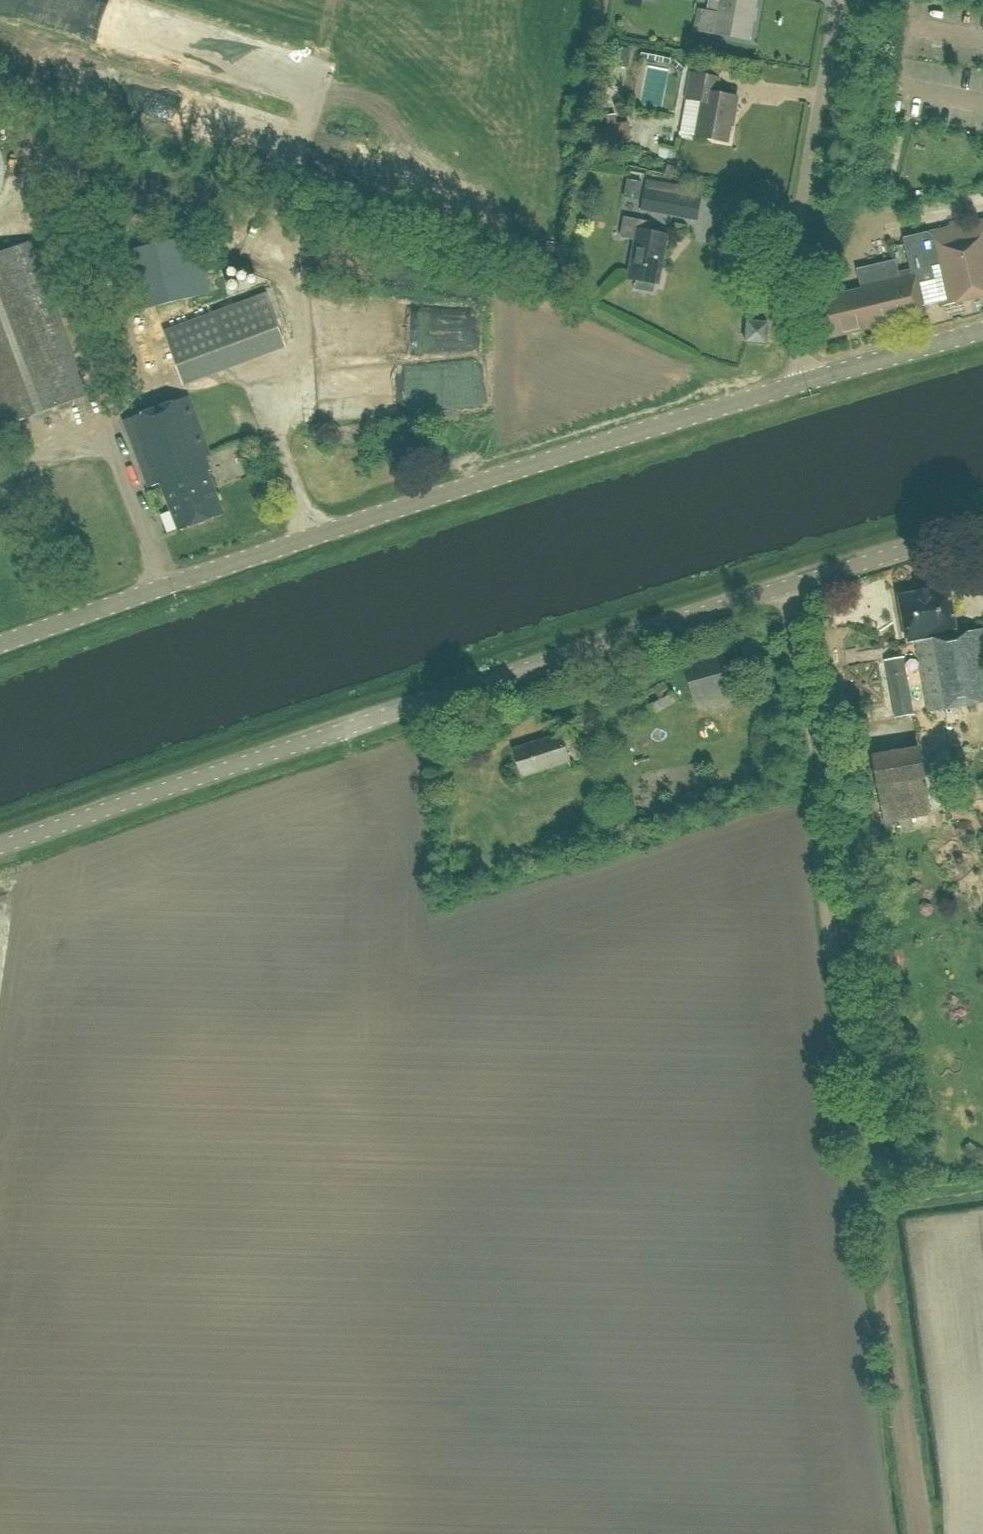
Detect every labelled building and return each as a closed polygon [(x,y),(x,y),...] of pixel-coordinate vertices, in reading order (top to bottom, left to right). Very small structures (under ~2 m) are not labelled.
[(709,11),(700,10),(696,31),(749,40),(757,0),(712,0),(709,11)] [(719,79),(691,73),(686,99),(702,102),(696,136),(727,142),(733,114),(735,115),(738,97),(716,93),(719,79)] [(631,145),(628,122),(616,124),(615,115),(603,116),(604,127),(602,127),(605,148),(631,145)] [(703,190),(646,180),(641,211),(697,221),(703,190)] [(905,239),(913,271),(899,275),(896,262),(858,271),(862,284),(861,284),(862,289),(816,300),(825,339),(871,328),(873,335),(925,322),(921,306),(941,302),(942,306),(982,297),(982,221),(905,239)] [(668,235),(639,230),(630,277),(659,283),(668,235)] [(208,296),(192,238),(132,255),(148,313),(208,296)] [(30,242),(0,253),(0,429),(88,396),(30,242)] [(281,330),(268,293),(166,329),(179,366),(281,330)] [(439,342),(439,323),(344,322),(344,341),(439,342)] [(768,324),(747,322),(745,343),(766,345),(768,324)] [(210,456),(188,398),(124,422),(148,488),(161,483),(179,531),(224,515),(208,472),(211,471),(206,458),(210,456)] [(949,588),(899,598),(907,644),(916,643),(929,714),(982,704),(982,631),(957,635),(949,588)] [(914,714),(904,657),(883,661),(893,718),(914,714)] [(733,692),(723,658),(683,668),(693,702),(733,692)] [(675,701),(665,683),(644,695),(653,713),(675,701)] [(878,718),(892,712),(889,704),(880,708),(879,705),(863,712),(873,733),(883,728),(878,718)] [(568,763),(559,736),(513,751),(521,778),(568,763)] [(919,747),(872,756),(885,824),(932,815),(919,747)]
